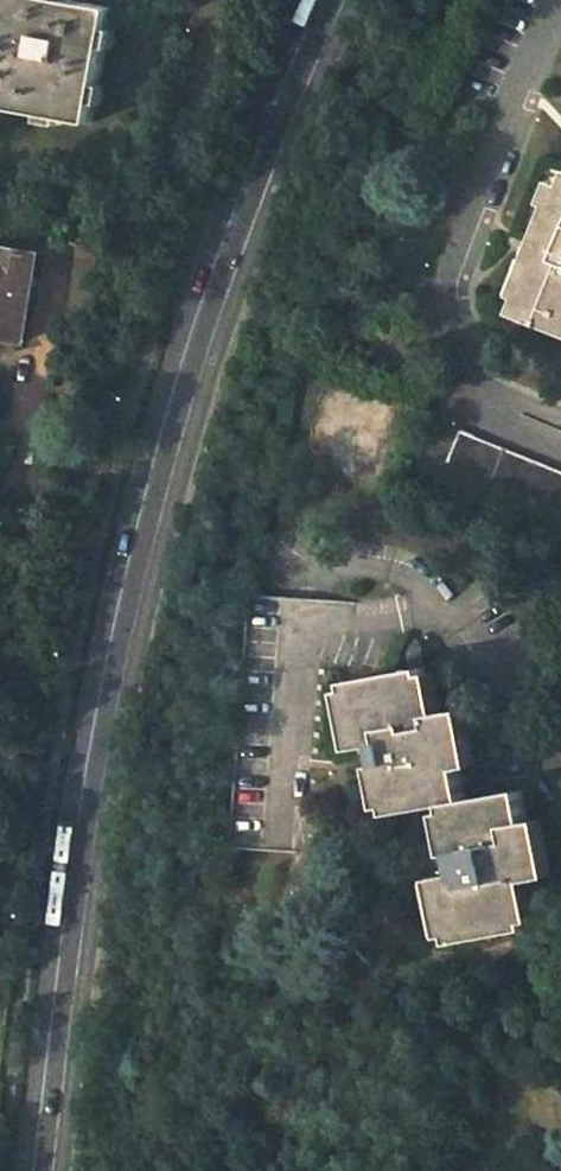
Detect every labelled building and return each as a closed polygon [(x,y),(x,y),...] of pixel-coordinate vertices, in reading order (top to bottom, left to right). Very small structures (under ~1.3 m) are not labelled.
[(91,126),(115,10),(62,0),(0,0),(0,107),(91,126)] [(515,308),(560,327),(560,215),(560,219),(549,213),(533,252),(541,257),(536,273),(531,269),(515,308)] [(25,340),(38,252),(6,247),(4,254),(0,253),(0,336),(25,340)] [(550,460),(463,424),(447,462),(533,497),(550,460)] [(560,509),(560,465),(550,460),(533,497),(560,509)] [(230,849),(262,852),(283,598),(253,596),(230,849)] [(322,602),(303,854),(335,858),(348,680),(353,603),(322,602)] [(440,874),(453,940),(527,927),(520,880),(543,875),(534,818),(526,820),(520,788),(464,799),(458,766),(465,764),(454,709),(432,714),(422,665),(348,680),(360,745),(378,741),(390,812),(445,801),(458,871),(440,874)]
